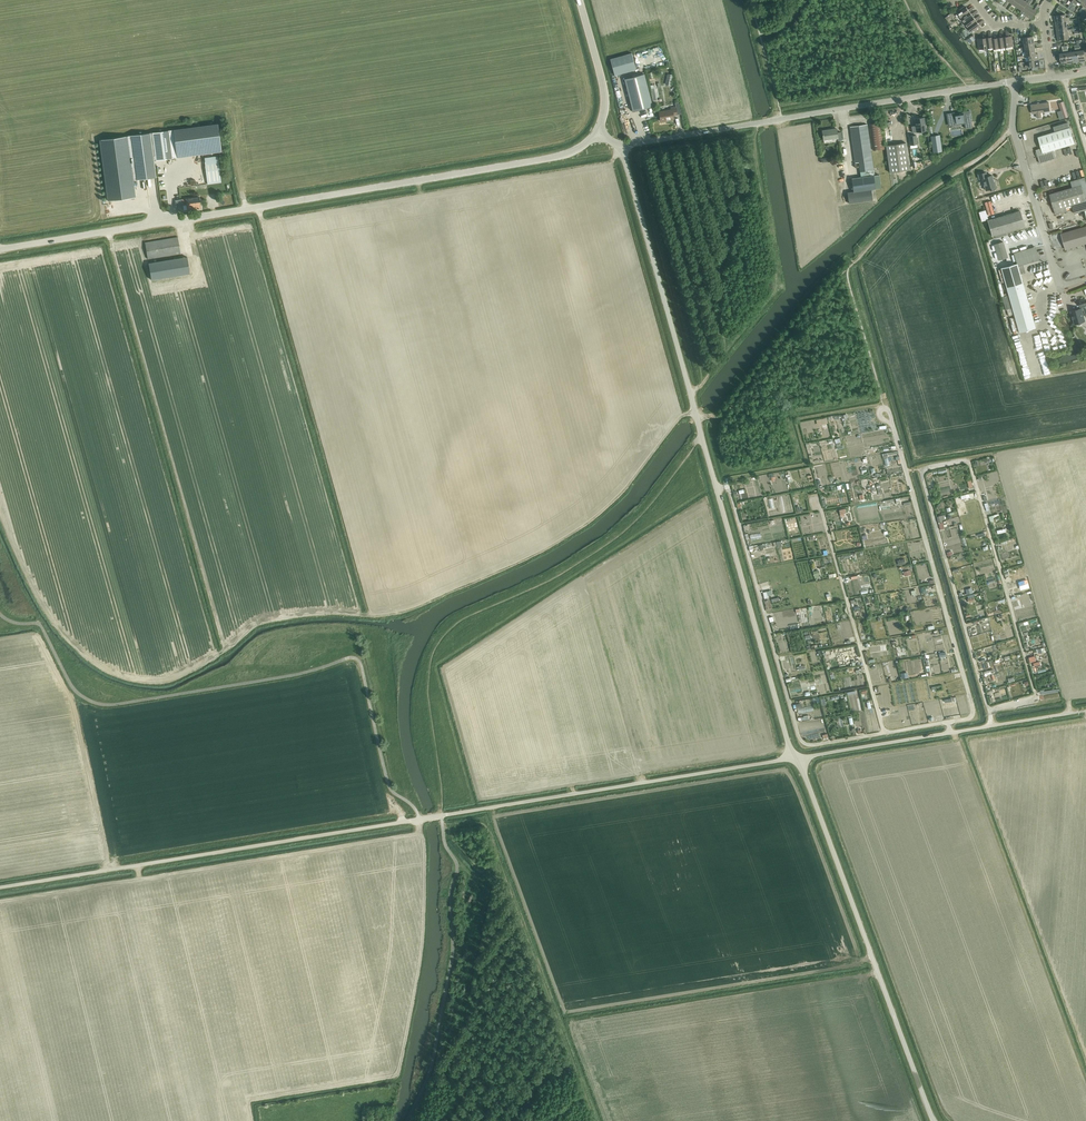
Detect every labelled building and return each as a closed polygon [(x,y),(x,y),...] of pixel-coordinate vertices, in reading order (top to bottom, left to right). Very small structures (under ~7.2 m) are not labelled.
[(1022,10),(1029,0),(1026,0),(1026,1),(1024,0),(1022,0),(1018,7),(1022,10)] [(1021,12),(1026,15),(1031,7),(1033,6),(1030,4),(1032,0),(1029,0),(1022,10),(1021,12)] [(956,16),(959,20),(970,12),(969,9),(967,7),(965,8),(963,5),(956,10),(958,13),(956,14),(956,16)] [(1031,7),(1026,15),(1031,19),(1039,7),(1037,6),(1034,9),(1031,7)] [(959,20),(962,24),(969,19),(973,16),(970,12),(959,20)] [(968,26),(968,27),(977,21),(973,16),(969,19),(962,24),(965,28),(968,26)] [(1056,22),(1057,28),(1067,26),(1067,23),(1070,22),(1070,20),(1056,22)] [(977,21),(968,27),(973,34),(974,33),(982,28),(977,21)] [(1068,32),(1057,34),(1058,40),(1069,38),(1069,35),(1072,34),(1072,31),(1068,32)] [(968,38),(967,39),(969,42),(970,41),(972,43),(976,40),(974,38),(976,37),(974,34),(968,38)] [(1007,36),(1004,37),(1005,47),(1014,46),(1012,36),(1009,36),(1007,36)] [(988,48),(986,38),(978,39),(979,48),(979,49),(988,48)] [(1020,47),(1021,50),(1035,48),(1034,42),(1025,43),(1025,47),(1020,47)] [(1077,44),(1080,61),(1080,62),(1085,61),(1084,50),(1081,50),(1080,47),(1079,44),(1077,44)] [(1068,45),(1065,46),(1068,63),(1074,62),(1072,52),(1069,52),(1068,45)] [(647,54),(648,55),(650,54),(648,46),(642,48),(644,55),(647,54)] [(632,53),(610,59),(615,75),(636,69),(632,53)] [(1039,59),(1029,61),(1030,64),(1025,65),(1025,67),(1032,66),(1038,66),(1040,65),(1039,59)] [(643,74),(625,78),(633,111),(652,106),(643,74)] [(1064,113),(1069,111),(1065,98),(1060,100),(1064,113)] [(1042,117),(1041,112),(1050,111),(1049,102),(1031,105),(1032,113),(1036,113),(1037,118),(1042,117)] [(671,110),(659,112),(660,117),(660,118),(661,121),(674,119),(674,116),(677,115),(676,107),(671,107),(671,110)] [(948,122),(949,126),(965,123),(966,128),(972,127),(971,121),(972,121),(970,110),(965,111),(966,112),(963,113),(963,112),(955,114),(955,112),(947,113),(948,122)] [(916,125),(911,126),(912,132),(917,132),(917,131),(926,129),(926,131),(926,130),(924,117),(915,118),(916,125)] [(869,124),(873,150),(885,149),(882,126),(881,122),(869,124)] [(221,151),(217,123),(168,130),(172,158),(221,151)] [(852,178),(853,191),(847,192),(849,203),(873,200),(871,189),(881,188),(880,175),(875,175),(874,169),(873,169),(873,168),(871,155),(871,150),(867,124),(850,127),(852,139),(855,163),(859,162),(860,172),(861,177),(852,178)] [(1038,137),(1041,148),(1036,150),(1040,163),(1056,158),(1053,150),(1075,143),(1071,127),(1038,137)] [(822,131),(823,134),(822,134),(822,135),(823,135),(823,140),(838,138),(838,140),(842,140),(841,132),(837,132),(836,129),(822,131)] [(152,132),(155,160),(172,158),(168,130),(152,132)] [(155,160),(152,132),(130,135),(136,179),(156,177),(154,160),(155,160)] [(937,135),(931,136),(933,152),(942,151),(942,148),(940,134),(937,135)] [(130,135),(99,140),(107,200),(135,197),(133,180),(136,179),(130,135)] [(909,136),(910,145),(917,144),(916,135),(909,136)] [(887,150),(889,167),(890,172),(910,170),(906,142),(886,145),(887,150)] [(204,158),(206,170),(207,184),(220,182),(217,156),(204,158)] [(978,174),(980,179),(982,178),(986,190),(991,189),(996,188),(994,182),(992,175),(987,176),(986,172),(978,174)] [(1050,194),(1056,214),(1068,211),(1066,206),(1072,205),(1074,213),(1085,210),(1085,214),(1085,181),(1085,177),(1070,181),(1072,187),(1050,194)] [(1041,197),(1048,195),(1048,192),(1045,193),(1044,187),(1039,188),(1041,197)] [(175,200),(175,206),(186,204),(187,209),(200,208),(199,197),(175,200)] [(979,212),(982,221),(987,219),(988,219),(986,210),(979,212)] [(988,220),(992,236),(1024,227),(1020,211),(988,220)] [(1062,233),(1066,249),(1085,244),(1085,226),(1062,233)] [(145,242),(147,258),(180,253),(178,237),(145,242)] [(994,244),(999,260),(1008,257),(1003,241),(994,244)] [(1004,284),(1005,289),(1007,288),(1009,294),(1002,296),(1004,306),(1005,309),(1012,307),(1019,330),(1035,326),(1028,301),(1020,273),(1025,272),(1023,264),(1039,259),(1035,247),(1014,253),(1015,254),(1011,255),(1013,262),(1016,261),(1017,263),(1002,267),(1003,273),(1006,283),(1004,284)] [(148,263),(151,279),(189,273),(187,256),(148,263)] [(1072,311),(1076,324),(1085,321),(1082,308),(1072,311)] [(1030,370),(1025,342),(1019,344),(1021,352),(1020,352),(1024,372),(1030,370)] [(974,629),(990,627),(989,621),(973,623),(974,629)] [(839,662),(837,651),(830,652),(832,663),(839,662)] [(994,683),(999,682),(996,671),(991,673),(994,683)]
